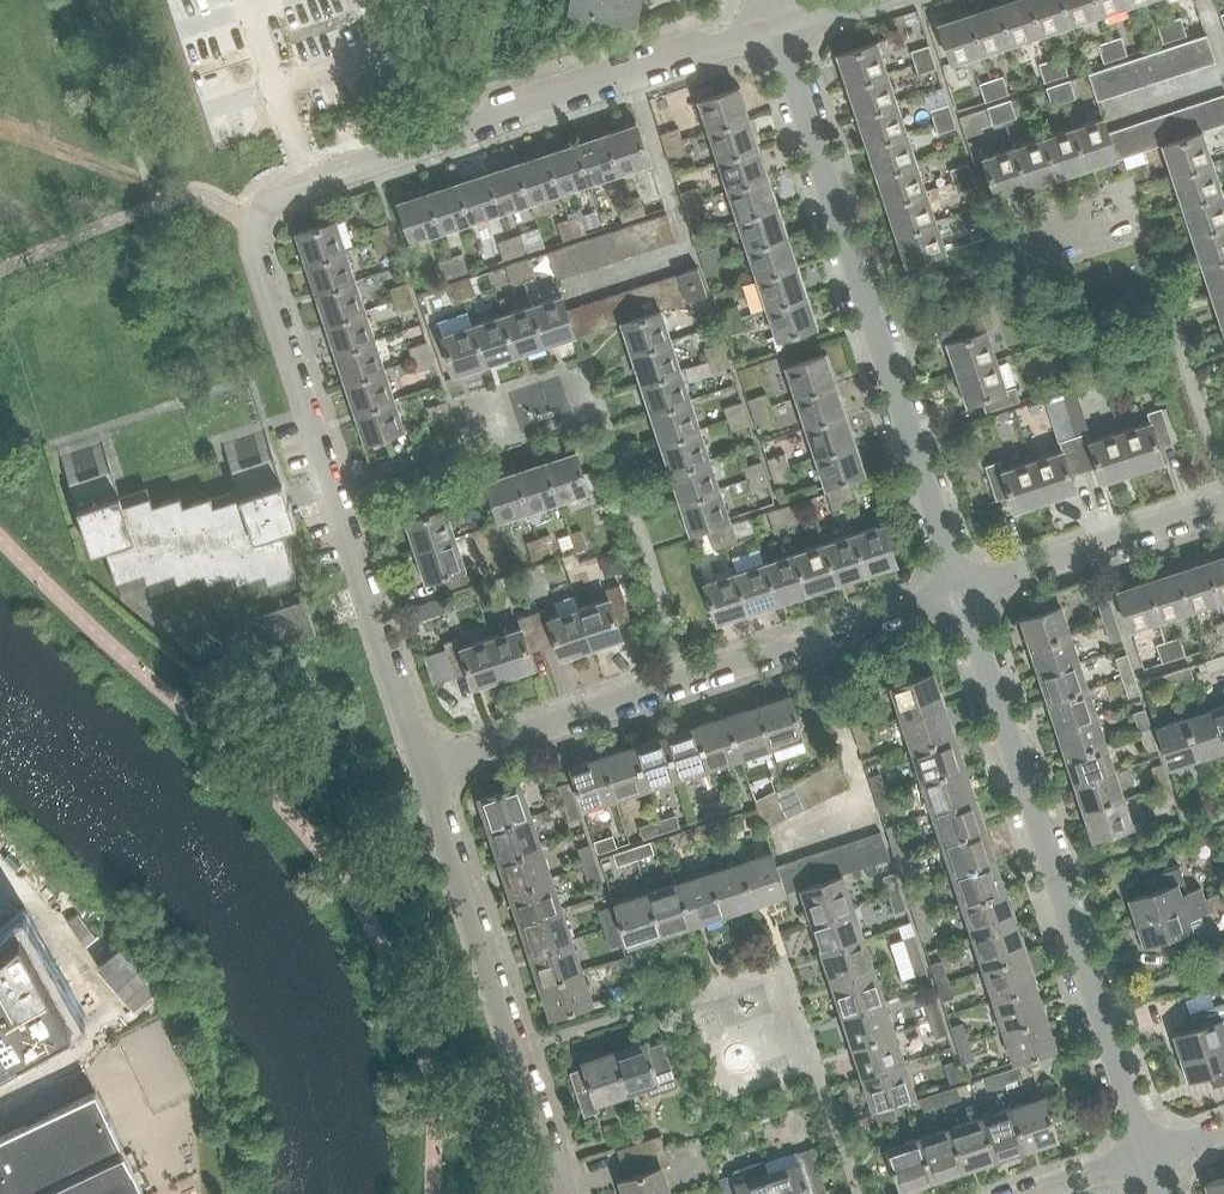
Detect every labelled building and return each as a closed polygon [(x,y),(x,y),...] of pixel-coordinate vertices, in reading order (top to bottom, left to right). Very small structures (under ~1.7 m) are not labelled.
[(630,12),(632,0),(574,0),(630,12)] [(999,1),(1013,44),(1041,34),(1030,0),(1003,0),(999,1)] [(1041,34),(1072,24),(1064,0),(1030,0),(1041,34)] [(1072,24),(1101,15),(1096,0),(1064,0),(1072,24)] [(1101,15),(1130,5),(1128,0),(1096,0),(1101,15)] [(999,1),(971,11),(985,53),(1013,44),(999,1)] [(951,64),(985,53),(971,11),(937,22),(951,64)] [(1174,38),(1186,34),(1180,17),(1168,21),(1174,38)] [(1174,38),(1168,21),(1157,25),(1163,42),(1174,38)] [(1193,39),(1202,66),(1215,62),(1206,35),(1193,39)] [(1115,59),(1127,55),(1120,37),(1109,41),(1115,59)] [(1189,71),(1202,66),(1193,39),(1180,43),(1189,71)] [(1115,59),(1109,41),(1097,45),(1103,63),(1115,59)] [(836,56),(845,85),(887,72),(878,43),(836,56)] [(1189,71),(1180,43),(1167,48),(1176,75),(1189,71)] [(932,57),(928,45),(910,52),(914,63),(932,57)] [(1163,79),(1176,75),(1167,48),(1154,52),(1163,79)] [(1163,79),(1154,52),(1141,56),(1150,84),(1163,79)] [(1056,78),(1068,74),(1061,56),(1050,60),(1056,78)] [(1137,88),(1150,84),(1141,56),(1128,61),(1137,88)] [(936,68),(932,57),(914,63),(918,74),(936,68)] [(1044,82),(1056,78),(1050,60),(1038,64),(1044,82)] [(1137,88),(1128,61),(1114,65),(1123,92),(1137,88)] [(1110,97),(1123,92),(1114,65),(1101,69),(1110,97)] [(1101,69),(1088,74),(1097,101),(1110,97),(1101,69)] [(897,101),(887,72),(845,85),(855,115),(897,101)] [(996,98),(1008,94),(1002,76),(990,80),(996,98)] [(984,102),(996,98),(990,80),(979,84),(984,102)] [(1070,80),(1058,84),(1064,101),(1076,97),(1070,80)] [(1064,101),(1058,84),(1046,88),(1052,105),(1064,101)] [(697,101),(708,132),(749,119),(739,88),(697,101)] [(1223,124),(1223,95),(1212,98),(1221,125),(1223,124)] [(1212,98),(1199,103),(1208,130),(1221,125),(1212,98)] [(1010,99),(998,104),(1003,121),(1016,117),(1010,99)] [(906,130),(897,101),(855,115),(864,144),(906,130)] [(1195,134),(1204,131),(1208,130),(1199,103),(1186,107),(1195,134)] [(952,115),(948,104),(930,110),(934,121),(952,115)] [(1003,121),(998,104),(985,108),(991,125),(1003,121)] [(1186,107),(1173,111),(1182,138),(1195,134),(1186,107)] [(1169,142),(1182,138),(1173,111),(1160,116),(1169,142)] [(956,127),(952,115),(934,121),(938,133),(956,127)] [(1160,116),(1147,120),(1155,147),(1162,145),(1169,142),(1160,116)] [(1072,128),(1086,170),(1116,160),(1108,133),(1103,118),(1072,128)] [(759,149),(749,119),(708,132),(717,162),(759,149)] [(1142,151),(1155,147),(1147,120),(1134,124),(1142,151)] [(635,122),(604,132),(618,174),(649,164),(635,122)] [(1134,124),(1121,129),(1129,155),(1142,151),(1134,124)] [(682,139),(678,128),(660,133),(664,145),(682,139)] [(1072,128),(1043,138),(1057,180),(1086,170),(1072,128)] [(1116,160),(1129,155),(1121,129),(1108,133),(1116,160)] [(916,161),(906,130),(864,144),(874,175),(916,161)] [(1172,176),(1215,162),(1204,131),(1195,134),(1182,138),(1169,142),(1162,145),(1172,176)] [(604,132),(576,141),(590,183),(618,174),(604,132)] [(1043,138),(1013,148),(1027,189),(1057,180),(1043,138)] [(682,139),(664,145),(668,157),(685,151),(682,139)] [(576,141),(546,151),(560,193),(590,183),(576,141)] [(997,200),(1027,189),(1013,148),(983,158),(997,200)] [(769,178),(759,149),(717,162),(727,191),(769,178)] [(546,151),(517,160),(531,202),(560,193),(546,151)] [(517,160),(487,170),(501,212),(531,202),(517,160)] [(927,192),(916,161),(874,175),(884,205),(927,192)] [(1223,192),(1215,162),(1172,176),(1181,205),(1223,192)] [(971,175),(967,163),(949,169),(953,181),(971,175)] [(487,170),(457,180),(470,222),(501,212),(487,170)] [(975,187),(971,175),(953,181),(957,193),(975,187)] [(778,207),(769,178),(727,191),(736,220),(778,207)] [(457,180),(427,190),(441,232),(470,222),(457,180)] [(679,192),(683,204),(701,198),(697,187),(679,192)] [(411,242),(441,232),(427,190),(397,200),(411,242)] [(884,205),(894,234),(936,220),(927,192),(884,205)] [(1223,192),(1181,205),(1191,235),(1223,224),(1223,192)] [(646,214),(645,213),(639,195),(628,199),(634,218),(646,214)] [(705,210),(701,198),(683,204),(687,216),(705,210)] [(634,218),(628,199),(616,203),(622,222),(634,218)] [(788,237),(778,207),(736,220),(746,250),(788,237)] [(666,213),(653,218),(662,245),(675,241),(666,213)] [(586,233),(585,233),(579,215),(568,219),(574,237),(586,233)] [(653,218),(640,222),(649,250),(662,245),(653,218)] [(562,241),(574,237),(568,219),(556,223),(562,241)] [(293,233),(304,265),(345,251),(335,220),(293,233)] [(946,252),(936,220),(894,234),(904,266),(946,252)] [(640,222),(627,226),(636,254),(649,250),(640,222)] [(373,241),(392,235),(388,223),(369,229),(373,241)] [(987,223),(985,223),(968,229),(972,241),(990,235),(987,223)] [(1191,235),(1200,265),(1223,257),(1223,224),(1191,235)] [(627,226),(614,231),(623,258),(636,254),(627,226)] [(614,231),(601,235),(610,263),(623,258),(614,231)] [(377,253),(394,247),(396,247),(392,235),(373,241),(377,253)] [(526,252),(526,251),(521,235),(509,238),(515,256),(526,252)] [(601,235),(587,239),(596,267),(610,263),(601,235)] [(798,266),(788,237),(746,250),(756,280),(798,266)] [(503,260),(515,256),(509,238),(497,242),(503,260)] [(587,239),(574,243),(584,271),(596,267),(587,239)] [(584,271),(574,243),(562,248),(571,275),(584,271)] [(703,263),(720,258),(716,246),(699,251),(703,263)] [(562,248),(548,252),(557,280),(571,275),(562,248)] [(355,281),(345,251),(304,265),(314,296),(355,281)] [(467,271),(467,270),(462,254),(450,258),(456,275),(467,271)] [(1200,265),(1210,295),(1223,290),(1223,257),(1200,265)] [(444,279),(456,275),(450,258),(438,262),(444,279)] [(528,258),(517,261),(523,280),(534,276),(528,258)] [(720,258),(703,263),(707,275),(724,269),(720,258)] [(523,280),(517,261),(505,265),(511,284),(523,280)] [(807,296),(798,266),(756,280),(766,310),(807,296)] [(697,268),(676,275),(684,301),(686,300),(689,313),(710,306),(697,268)] [(676,275),(662,279),(671,305),(684,301),(676,275)] [(475,295),(469,277),(457,281),(463,299),(475,295)] [(662,279),(648,284),(657,310),(660,309),(671,305),(662,279)] [(314,296),(323,324),(364,310),(355,281),(314,296)] [(463,299),(457,281),(445,285),(451,303),(463,299)] [(393,300),(411,294),(407,282),(389,288),(393,300)] [(648,284),(634,288),(643,315),(657,310),(648,284)] [(634,288),(621,293),(630,319),(643,315),(634,288)] [(1210,295),(1219,324),(1223,323),(1223,290),(1210,295)] [(621,293),(607,298),(616,324),(617,323),(630,319),(621,293)] [(415,305),(411,294),(393,300),(397,311),(415,305)] [(529,306),(543,348),(574,338),(565,311),(560,296),(529,306)] [(817,326),(807,296),(766,310),(775,339),(817,326)] [(607,298),(593,302),(602,328),(616,324),(607,298)] [(593,302),(579,307),(588,333),(602,328),(593,302)] [(719,311),(722,323),(740,317),(736,305),(719,311)] [(529,306),(500,316),(514,358),(543,348),(529,306)] [(574,338),(588,333),(579,307),(565,311),(574,338)] [(627,353),(670,340),(660,309),(657,310),(643,315),(630,319),(617,323),(627,353)] [(323,324),(333,354),(374,340),(364,310),(323,324)] [(954,374),(996,360),(986,331),(996,328),(991,313),(956,324),(961,339),(944,345),(954,374)] [(500,316),(471,325),(485,367),(514,358),(500,316)] [(744,328),(740,317),(722,323),(726,334),(744,328)] [(456,377),(485,367),(471,325),(442,335),(456,377)] [(333,354),(342,383),(384,369),(374,340),(333,354)] [(680,370),(670,340),(627,353),(637,384),(680,370)] [(413,359),(430,354),(427,342),(409,348),(413,359)] [(722,342),(720,343),(704,348),(707,360),(726,354),(722,342)] [(434,365),(430,354),(413,359),(416,371),(434,365)] [(726,354),(707,360),(711,372),(729,366),(726,354)] [(794,397),(836,383),(827,354),(785,368),(794,397)] [(1006,392),(996,360),(954,374),(964,405),(981,400),(985,413),(1020,401),(1016,388),(1006,392)] [(342,383),(352,414),(394,400),(384,369),(342,383)] [(689,399),(680,370),(637,384),(647,413),(689,399)] [(846,413),(836,383),(794,397),(804,427),(846,413)] [(747,400),(751,412),(769,406),(765,394),(747,400)] [(1060,394),(1059,395),(1045,399),(1058,442),(1059,442),(1073,437),(1074,437),(1060,394)] [(699,429),(689,399),(647,413),(657,443),(699,429)] [(403,429),(394,400),(352,414),(361,443),(403,429)] [(446,401),(444,401),(428,407),(432,419),(450,413),(446,401)] [(742,402),(740,403),(723,408),(727,419),(745,413),(742,402)] [(773,418),(769,406),(751,412),(755,424),(773,418)] [(1150,423),(1120,433),(1133,473),(1163,463),(1158,448),(1171,444),(1159,409),(1146,413),(1150,423)] [(745,413),(727,419),(730,431),(749,425),(745,413)] [(855,443),(846,413),(804,427),(814,457),(855,443)] [(657,443),(667,473),(709,459),(699,429),(657,443)] [(179,495),(152,504),(149,495),(122,504),(102,444),(59,457),(86,538),(90,552),(104,548),(115,581),(142,572),(145,581),(173,572),(176,582),(203,573),(206,582),(233,573),(236,582),(264,573),(267,583),(295,573),(281,530),(295,526),(290,511),(264,431),(222,445),(238,496),(212,505),(209,495),(182,504),(179,495)] [(1073,437),(1084,472),(1097,468),(1102,483),(1133,473),(1120,433),(1090,443),(1086,433),(1073,437)] [(1063,451),(1032,461),(1045,501),(1075,491),(1070,477),(1084,472),(1073,437),(1059,442),(1063,451)] [(814,457),(823,487),(824,488),(865,475),(855,443),(814,457)] [(576,448),(545,458),(559,501),(590,491),(576,448)] [(767,459),(770,470),(788,465),(784,453),(767,459)] [(545,458),(514,468),(529,511),(559,501),(545,458)] [(719,489),(709,459),(667,473),(677,503),(719,489)] [(747,478),(764,473),(760,461),(743,467),(747,478)] [(1015,511),(1045,501),(1032,461),(1003,471),(1000,461),(985,466),(996,500),(1010,496),(1015,511)] [(792,477),(788,465),(770,470),(774,482),(792,477)] [(499,521),(529,511),(514,468),(485,478),(499,521)] [(751,490),(767,484),(768,484),(764,473),(747,478),(751,490)] [(850,485),(838,488),(844,506),(855,503),(850,485)] [(844,506),(838,488),(826,492),(832,510),(844,506)] [(729,519),(719,489),(677,503),(686,533),(729,519)] [(412,550),(454,536),(445,508),(454,505),(449,490),(415,501),(420,517),(403,522),(412,550)] [(791,504),(779,508),(785,526),(797,522),(791,504)] [(785,526),(779,508),(767,512),(773,530),(785,526)] [(737,542),(731,523),(719,527),(725,546),(737,542)] [(881,524),(851,534),(865,576),(896,566),(881,524)] [(725,546),(719,527),(707,530),(714,550),(725,546)] [(591,557),(583,530),(571,533),(579,560),(591,557)] [(544,556),(556,552),(550,534),(538,538),(544,556)] [(822,543),(836,586),(865,576),(851,534),(822,543)] [(464,568),(454,536),(412,550),(422,581),(439,575),(444,590),(478,579),(473,565),(464,568)] [(544,556),(538,538),(526,542),(532,560),(544,556)] [(822,543),(793,552),(807,595),(836,586),(822,543)] [(763,563),(777,605),(807,595),(793,552),(763,563)] [(1204,558),(1219,601),(1223,600),(1223,552),(1204,558)] [(1204,558),(1176,568),(1190,611),(1219,601),(1204,558)] [(763,563),(733,572),(747,614),(777,605),(763,563)] [(1176,568),(1146,578),(1161,620),(1190,611),(1176,568)] [(733,572),(703,582),(717,624),(747,614),(733,572)] [(1129,631),(1161,620),(1146,578),(1115,588),(1129,631)] [(608,599),(578,609),(592,650),(621,640),(616,624),(629,619),(618,585),(605,590),(608,599)] [(415,605),(421,623),(441,617),(435,598),(415,605)] [(303,599),(248,617),(251,626),(223,635),(232,661),(315,634),(303,599)] [(1103,622),(1116,618),(1110,599),(1097,603),(1103,622)] [(1018,620),(1028,647),(1067,634),(1058,606),(1018,620)] [(545,609),(531,614),(541,648),(555,643),(561,660),(592,650),(578,609),(548,619),(545,609)] [(520,628),(489,638),(503,679),(533,669),(528,652),(541,648),(531,614),(517,618),(520,628)] [(1109,641),(1120,638),(1122,637),(1116,618),(1103,622),(1109,641)] [(1223,642),(1223,622),(1215,625),(1221,643),(1223,642)] [(1067,634),(1028,647),(1036,675),(1076,661),(1067,634)] [(1185,654),(1179,637),(1167,640),(1173,658),(1185,654)] [(503,679),(489,638),(459,647),(456,638),(443,642),(445,649),(454,676),(467,672),(473,689),(503,679)] [(1173,658),(1167,640),(1156,644),(1161,662),(1173,658)] [(431,684),(454,676),(445,649),(422,656),(431,684)] [(1121,677),(1133,673),(1127,654),(1115,657),(1121,677)] [(1205,661),(1209,673),(1223,667),(1223,654),(1205,661)] [(1076,661),(1036,675),(1045,702),(1085,689),(1076,661)] [(1178,670),(1168,673),(1172,685),(1182,682),(1178,670)] [(900,718),(941,704),(930,673),(889,686),(900,718)] [(1139,693),(1133,673),(1121,677),(1128,697),(1139,693)] [(1154,690),(1172,685),(1168,673),(1150,678),(1154,690)] [(1085,689),(1045,702),(1054,729),(1094,716),(1085,689)] [(788,695),(757,705),(770,746),(802,736),(788,695)] [(951,736),(941,704),(900,718),(910,749),(951,736)] [(1210,709),(1223,749),(1223,704),(1210,709)] [(757,705),(725,716),(738,756),(770,746),(757,705)] [(1145,708),(1144,709),(1133,712),(1146,751),(1157,747),(1145,708)] [(1223,749),(1210,709),(1183,718),(1196,758),(1223,749)] [(854,733),(866,729),(861,710),(848,714),(854,733)] [(725,716),(695,726),(708,766),(738,756),(725,716)] [(1103,744),(1094,716),(1054,729),(1063,757),(1103,744)] [(1169,767),(1196,758),(1183,718),(1155,727),(1169,767)] [(695,726),(663,736),(676,776),(708,766),(695,726)] [(866,729),(854,733),(859,751),(872,748),(866,729)] [(663,736),(631,746),(645,787),(676,776),(663,736)] [(961,767),(951,736),(910,749),(920,780),(961,767)] [(1112,771),(1103,744),(1063,757),(1072,784),(1112,771)] [(631,746),(600,756),(614,797),(645,787),(631,746)] [(820,769),(832,794),(847,787),(836,755),(825,759),(826,766),(820,769)] [(582,807),(614,797),(600,756),(569,767),(582,807)] [(1163,762),(1161,763),(1151,766),(1163,805),(1175,801),(1163,762)] [(971,798),(961,767),(920,780),(930,812),(971,798)] [(805,776),(817,802),(832,794),(820,769),(805,776)] [(1072,784),(1081,812),(1121,798),(1112,771),(1072,784)] [(868,777),(874,795),(887,791),(881,773),(868,777)] [(790,783),(803,809),(817,802),(805,776),(790,783)] [(557,786),(563,803),(573,800),(575,799),(570,782),(557,786)] [(478,797),(488,830),(529,816),(518,783),(478,797)] [(775,791),(788,816),(803,809),(790,783),(775,791)] [(775,791),(753,802),(762,828),(774,823),(788,816),(775,791)] [(893,809),(887,791),(874,795),(880,813),(893,809)] [(738,793),(719,800),(723,812),(742,806),(738,793)] [(982,829),(971,798),(930,812),(940,842),(982,829)] [(1130,826),(1121,798),(1081,812),(1090,839),(1130,826)] [(575,799),(573,800),(563,803),(569,822),(581,818),(575,799)] [(723,812),(719,800),(715,801),(717,805),(703,809),(706,817),(723,812)] [(680,827),(679,826),(675,814),(657,820),(661,833),(680,827)] [(739,815),(730,818),(733,827),(742,824),(739,815)] [(539,847),(529,816),(488,830),(499,861),(539,847)] [(661,833),(657,820),(639,827),(643,839),(661,833)] [(712,821),(694,827),(698,839),(716,833),(712,821)] [(680,845),(698,839),(694,827),(677,833),(680,845)] [(992,860),(982,829),(940,842),(951,874),(992,860)] [(874,863),(887,858),(879,831),(865,836),(874,863)] [(598,853),(617,847),(612,834),(594,841),(598,853)] [(865,836),(851,840),(860,868),(874,863),(865,836)] [(895,857),(907,854),(901,836),(889,839),(895,857)] [(860,868),(851,840),(837,845),(846,872),(860,868)] [(650,841),(632,847),(636,859),(654,853),(650,841)] [(590,844),(587,844),(577,848),(583,867),(596,863),(590,844)] [(837,845),(823,850),(832,877),(846,872),(837,845)] [(550,879),(539,847),(499,861),(509,892),(550,879)] [(636,859),(632,847),(613,854),(617,865),(636,859)] [(832,877),(823,850),(810,854),(819,881),(832,877)] [(739,863),(752,904),(783,893),(774,866),(770,852),(739,863)] [(805,886),(819,881),(810,854),(796,859),(805,886)] [(895,857),(900,876),(912,872),(907,854),(895,857)] [(783,893),(805,886),(796,859),(774,866),(783,893)] [(1002,892),(992,860),(951,874),(961,905),(1002,892)] [(596,863),(583,867),(589,886),(602,882),(596,863)] [(739,863),(708,873),(721,914),(752,904),(739,863)] [(1125,899),(1133,922),(1201,900),(1198,888),(1178,894),(1175,885),(1182,883),(1177,867),(1142,878),(1147,892),(1125,899)] [(888,894),(900,891),(894,872),(882,876),(888,894)] [(690,924),(721,914),(708,873),(676,883),(690,924)] [(810,920),(851,906),(840,876),(800,889),(810,920)] [(560,910),(550,879),(509,892),(519,923),(560,910)] [(676,883),(645,894),(658,935),(690,924),(676,883)] [(894,913),(905,909),(906,909),(900,891),(888,894),(894,913)] [(1012,923),(1002,892),(961,905),(971,936),(1012,923)] [(627,945),(658,935),(645,894),(613,904),(627,945)] [(909,902),(915,920),(928,916),(922,898),(909,902)] [(1201,900),(1133,922),(1140,945),(1162,938),(1167,952),(1201,941),(1196,925),(1189,928),(1186,919),(1205,912),(1201,900)] [(861,938),(851,906),(810,920),(820,951),(861,938)] [(611,907),(608,908),(599,911),(604,929),(616,926),(611,907)] [(570,941),(560,910),(519,923),(529,954),(570,941)] [(934,934),(928,916),(915,920),(921,938),(934,934)] [(73,1012),(21,919),(0,936),(0,1052),(73,1012)] [(898,926),(908,957),(920,953),(909,922),(898,926)] [(1022,954),(1012,923),(971,936),(981,968),(1022,954)] [(616,926),(604,929),(610,948),(622,944),(616,926)] [(871,969),(861,938),(820,951),(831,983),(871,969)] [(529,954),(540,985),(580,972),(570,941),(529,954)] [(914,975),(925,971),(926,971),(920,953),(908,957),(914,975)] [(1033,985),(1022,954),(981,968),(992,998),(1033,985)] [(626,956),(623,957),(613,960),(619,979),(632,975),(626,956)] [(936,983),(948,979),(942,961),(930,965),(936,983)] [(882,1001),(871,969),(831,983),(841,1014),(882,1001)] [(591,1003),(580,972),(540,985),(550,1017),(591,1003)] [(936,983),(941,1001),(954,997),(948,979),(936,983)] [(1043,1016),(1033,985),(992,998),(1002,1030),(1043,1016)] [(923,1002),(929,1020),(940,1016),(934,998),(923,1002)] [(892,1032),(882,1001),(841,1014),(852,1045),(892,1032)] [(1177,1059),(1223,1043),(1223,1030),(1220,1021),(1223,1019),(1223,1014),(1221,1004),(1187,1015),(1192,1029),(1169,1036),(1177,1059)] [(936,1038),(946,1034),(940,1016),(929,1020),(936,1038)] [(1053,1049),(1043,1016),(1002,1030),(1012,1062),(1053,1049)] [(950,1027),(957,1045),(968,1041),(962,1023),(950,1027)] [(852,1045),(862,1077),(902,1063),(892,1032),(852,1045)] [(975,1059),(968,1041),(957,1045),(963,1063),(975,1059)] [(645,1042),(613,1052),(626,1094),(657,1084),(659,1092),(675,1087),(661,1043),(647,1047),(645,1042)] [(1177,1059),(1184,1081),(1207,1074),(1211,1088),(1223,1083),(1223,1043),(1177,1059)] [(595,1104),(626,1094),(613,1052),(581,1062),(583,1068),(568,1073),(582,1117),(598,1112),(595,1104)] [(962,1079),(955,1060),(943,1064),(950,1083),(962,1079)] [(913,1095),(902,1063),(862,1077),(872,1108),(913,1095)] [(1023,1079),(1019,1066),(1001,1072),(1005,1085),(1023,1079)] [(987,1091),(1005,1085),(1001,1072),(983,1078),(987,1091)] [(960,1099),(956,1087),(938,1093),(942,1105),(960,1099)] [(95,1091),(0,1136),(0,1193),(144,1193),(95,1091)] [(924,1111),(942,1105),(938,1093),(920,1099),(924,1111)] [(1011,1109),(1025,1150),(1056,1139),(1043,1098),(1011,1109)] [(897,1120),(893,1107),(874,1114),(878,1126),(897,1120)] [(980,1119),(993,1160),(1025,1150),(1011,1109),(980,1119)] [(948,1129),(961,1170),(993,1160),(980,1119),(948,1129)] [(948,1129),(917,1139),(930,1180),(961,1170),(948,1129)] [(660,1168),(669,1165),(659,1136),(615,1150),(625,1178),(618,1180),(623,1193),(669,1193),(660,1168)] [(917,1139),(886,1150),(899,1190),(930,1180),(917,1139)] [(767,1174),(774,1193),(823,1193),(825,1193),(810,1149),(794,1154),(797,1164),(767,1174)] [(766,1174),(763,1163),(732,1173),(733,1175),(717,1180),(722,1193),(774,1193),(767,1174),(766,1174)] [(1207,1193),(1223,1193),(1223,1177),(1203,1184),(1207,1193)]
